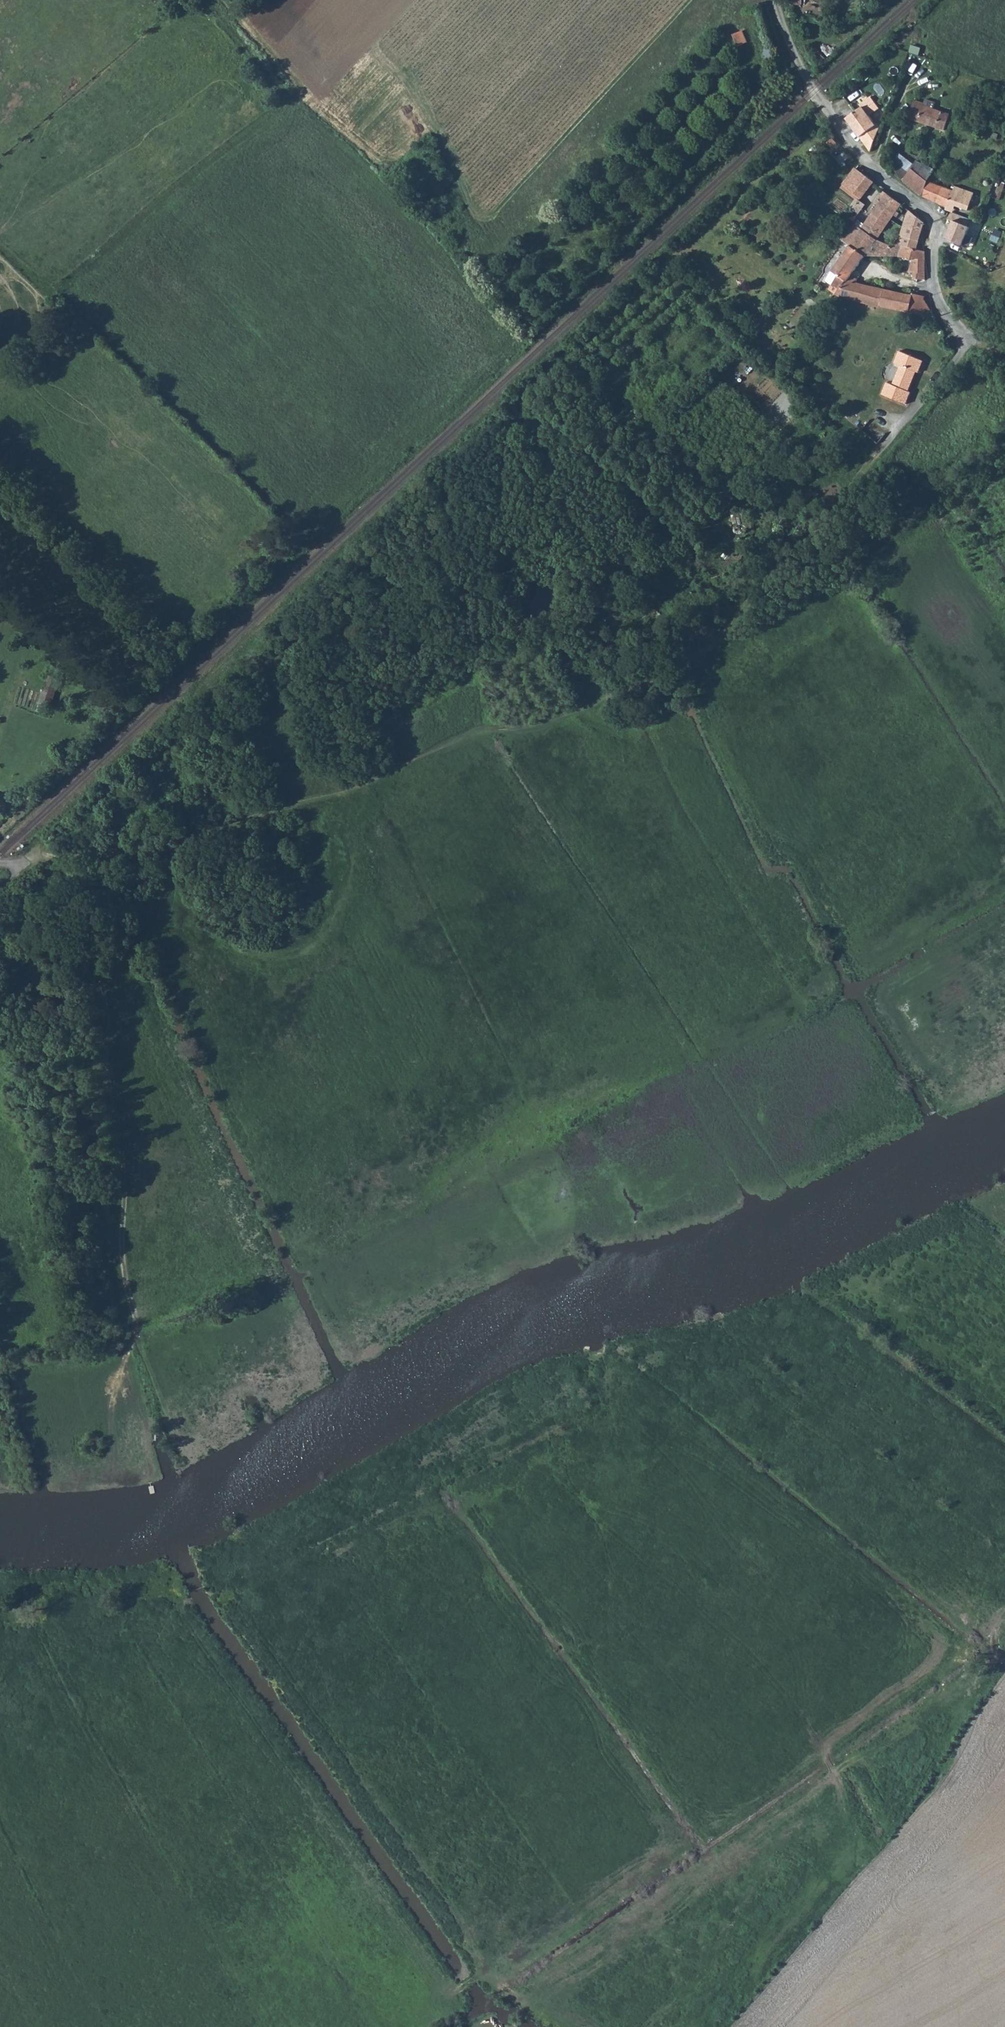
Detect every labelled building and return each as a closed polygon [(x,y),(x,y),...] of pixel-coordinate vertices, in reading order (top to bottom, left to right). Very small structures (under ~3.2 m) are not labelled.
[(733,35),(739,46),(748,42),(742,30),(733,35)] [(868,151),(878,129),(869,116),(878,109),(869,96),(859,104),(862,107),(844,119),(868,151)] [(935,102),(925,99),(923,103),(914,100),(907,119),(944,130),(949,113),(933,108),(935,102)] [(900,155),(896,163),(909,172),(913,165),(900,155)] [(896,163),(891,172),(920,196),(927,180),(929,177),(932,169),(917,160),(913,165),(909,172),(896,163)] [(841,187),(862,200),(876,179),(855,165),(841,187)] [(927,180),(920,196),(937,202),(943,187),(927,180)] [(943,187),(937,202),(945,206),(947,203),(955,205),(967,209),(973,192),(955,186),(953,190),(943,187)] [(861,229),(850,245),(865,255),(876,239),(883,229),(901,203),(883,191),(880,195),(883,198),(861,229)] [(945,206),(944,209),(951,211),(953,212),(955,205),(947,203),(945,206)] [(910,212),(901,245),(916,249),(923,222),(910,212)] [(970,218),(953,212),(950,218),(954,220),(947,237),(963,244),(971,225),(968,224),(970,218)] [(861,229),(855,224),(843,241),(849,246),(850,245),(861,229)] [(865,255),(897,256),(901,245),(888,248),(876,239),(865,255)] [(849,246),(832,271),(844,280),(846,281),(865,255),(850,245),(849,246)] [(901,245),(897,256),(911,259),(908,271),(914,272),(913,277),(924,279),(924,251),(916,249),(901,245)] [(978,264),(989,270),(995,256),(982,252),(978,264)] [(844,280),(835,294),(877,306),(909,312),(913,294),(846,281),(844,280)] [(913,294),(909,312),(936,317),(924,301),(924,295),(913,293),(913,294)] [(887,381),(881,394),(906,404),(911,391),(909,390),(915,372),(919,373),(923,360),(899,350),(895,363),(900,365),(892,383),(887,381)] [(869,419),(861,429),(878,443),(886,433),(869,419)] [(39,704),(51,707),(59,680),(48,676),(39,704)]
